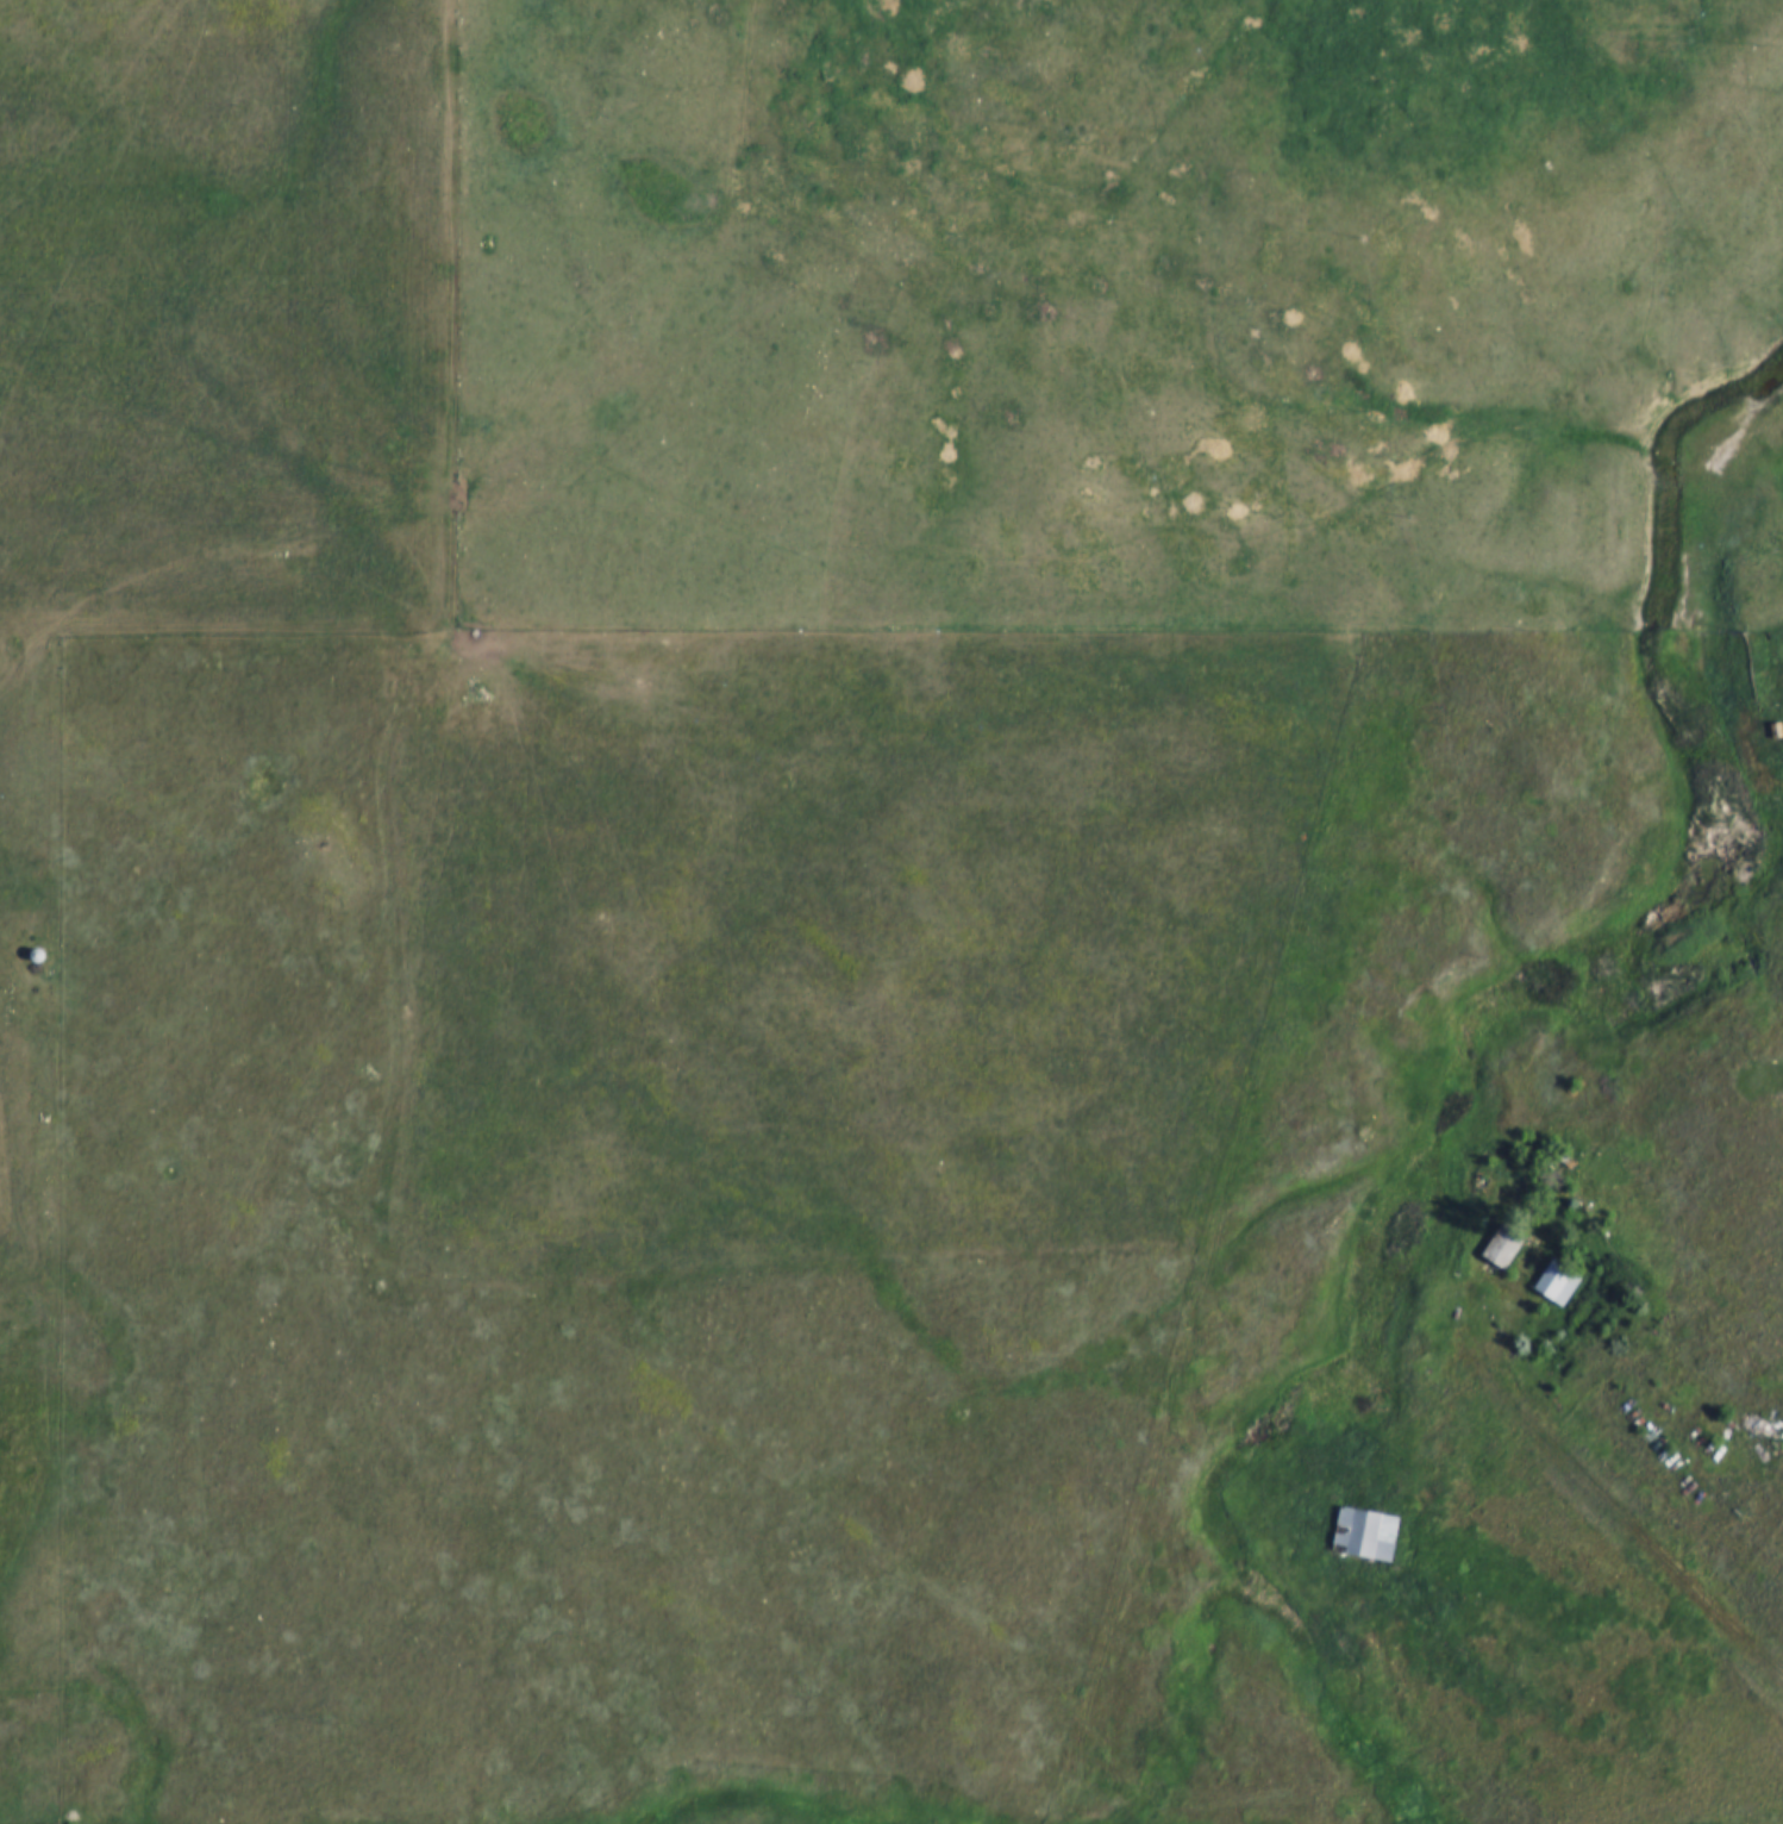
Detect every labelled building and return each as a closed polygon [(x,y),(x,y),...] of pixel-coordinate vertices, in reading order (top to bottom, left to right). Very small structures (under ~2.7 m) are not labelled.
[(1525,1237),(1501,1220),(1477,1251),(1501,1269),(1525,1237)] [(1560,1308),(1582,1277),(1553,1256),(1530,1285),(1560,1308)] [(1390,1562),(1398,1516),(1337,1507),(1330,1553),(1390,1562)]
